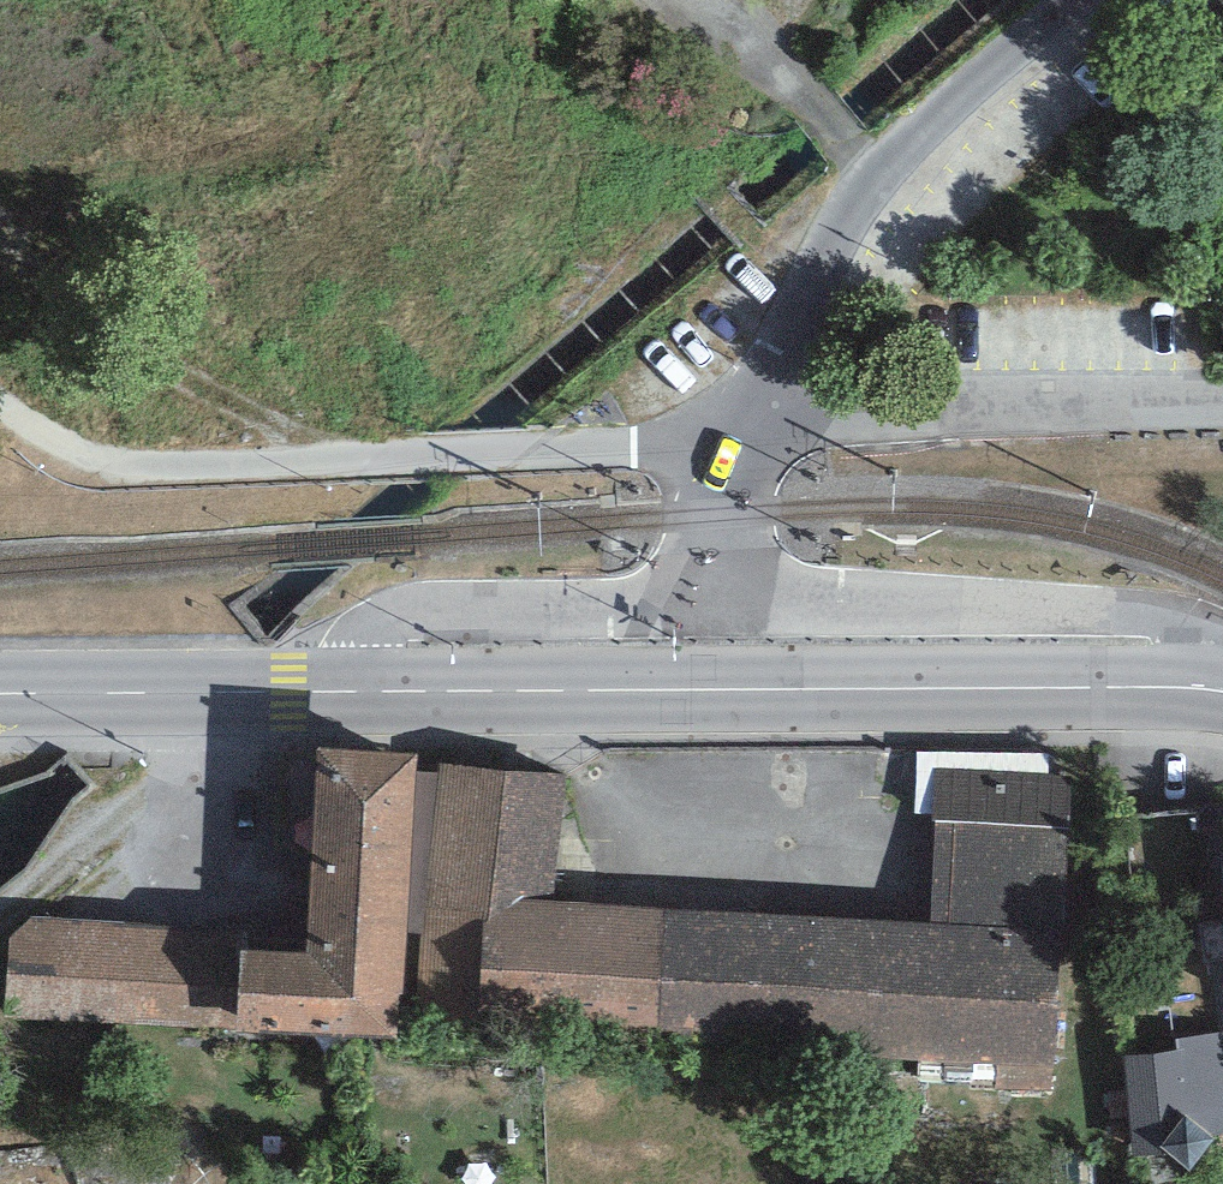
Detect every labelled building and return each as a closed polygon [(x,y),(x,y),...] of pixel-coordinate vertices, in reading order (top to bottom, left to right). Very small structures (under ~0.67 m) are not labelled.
[(401,1039),(413,756),(316,751),(307,952),(243,949),(240,1032),(401,1039)] [(562,775),(436,767),(419,1027),(1055,1068),(1074,777),(937,768),(927,923),(554,899),(562,775)] [(240,1032),(243,949),(246,928),(33,916),(14,934),(4,1016),(240,1032)] [(1134,1058),(1147,1165),(1222,1156),(1222,1047),(1134,1058)]
